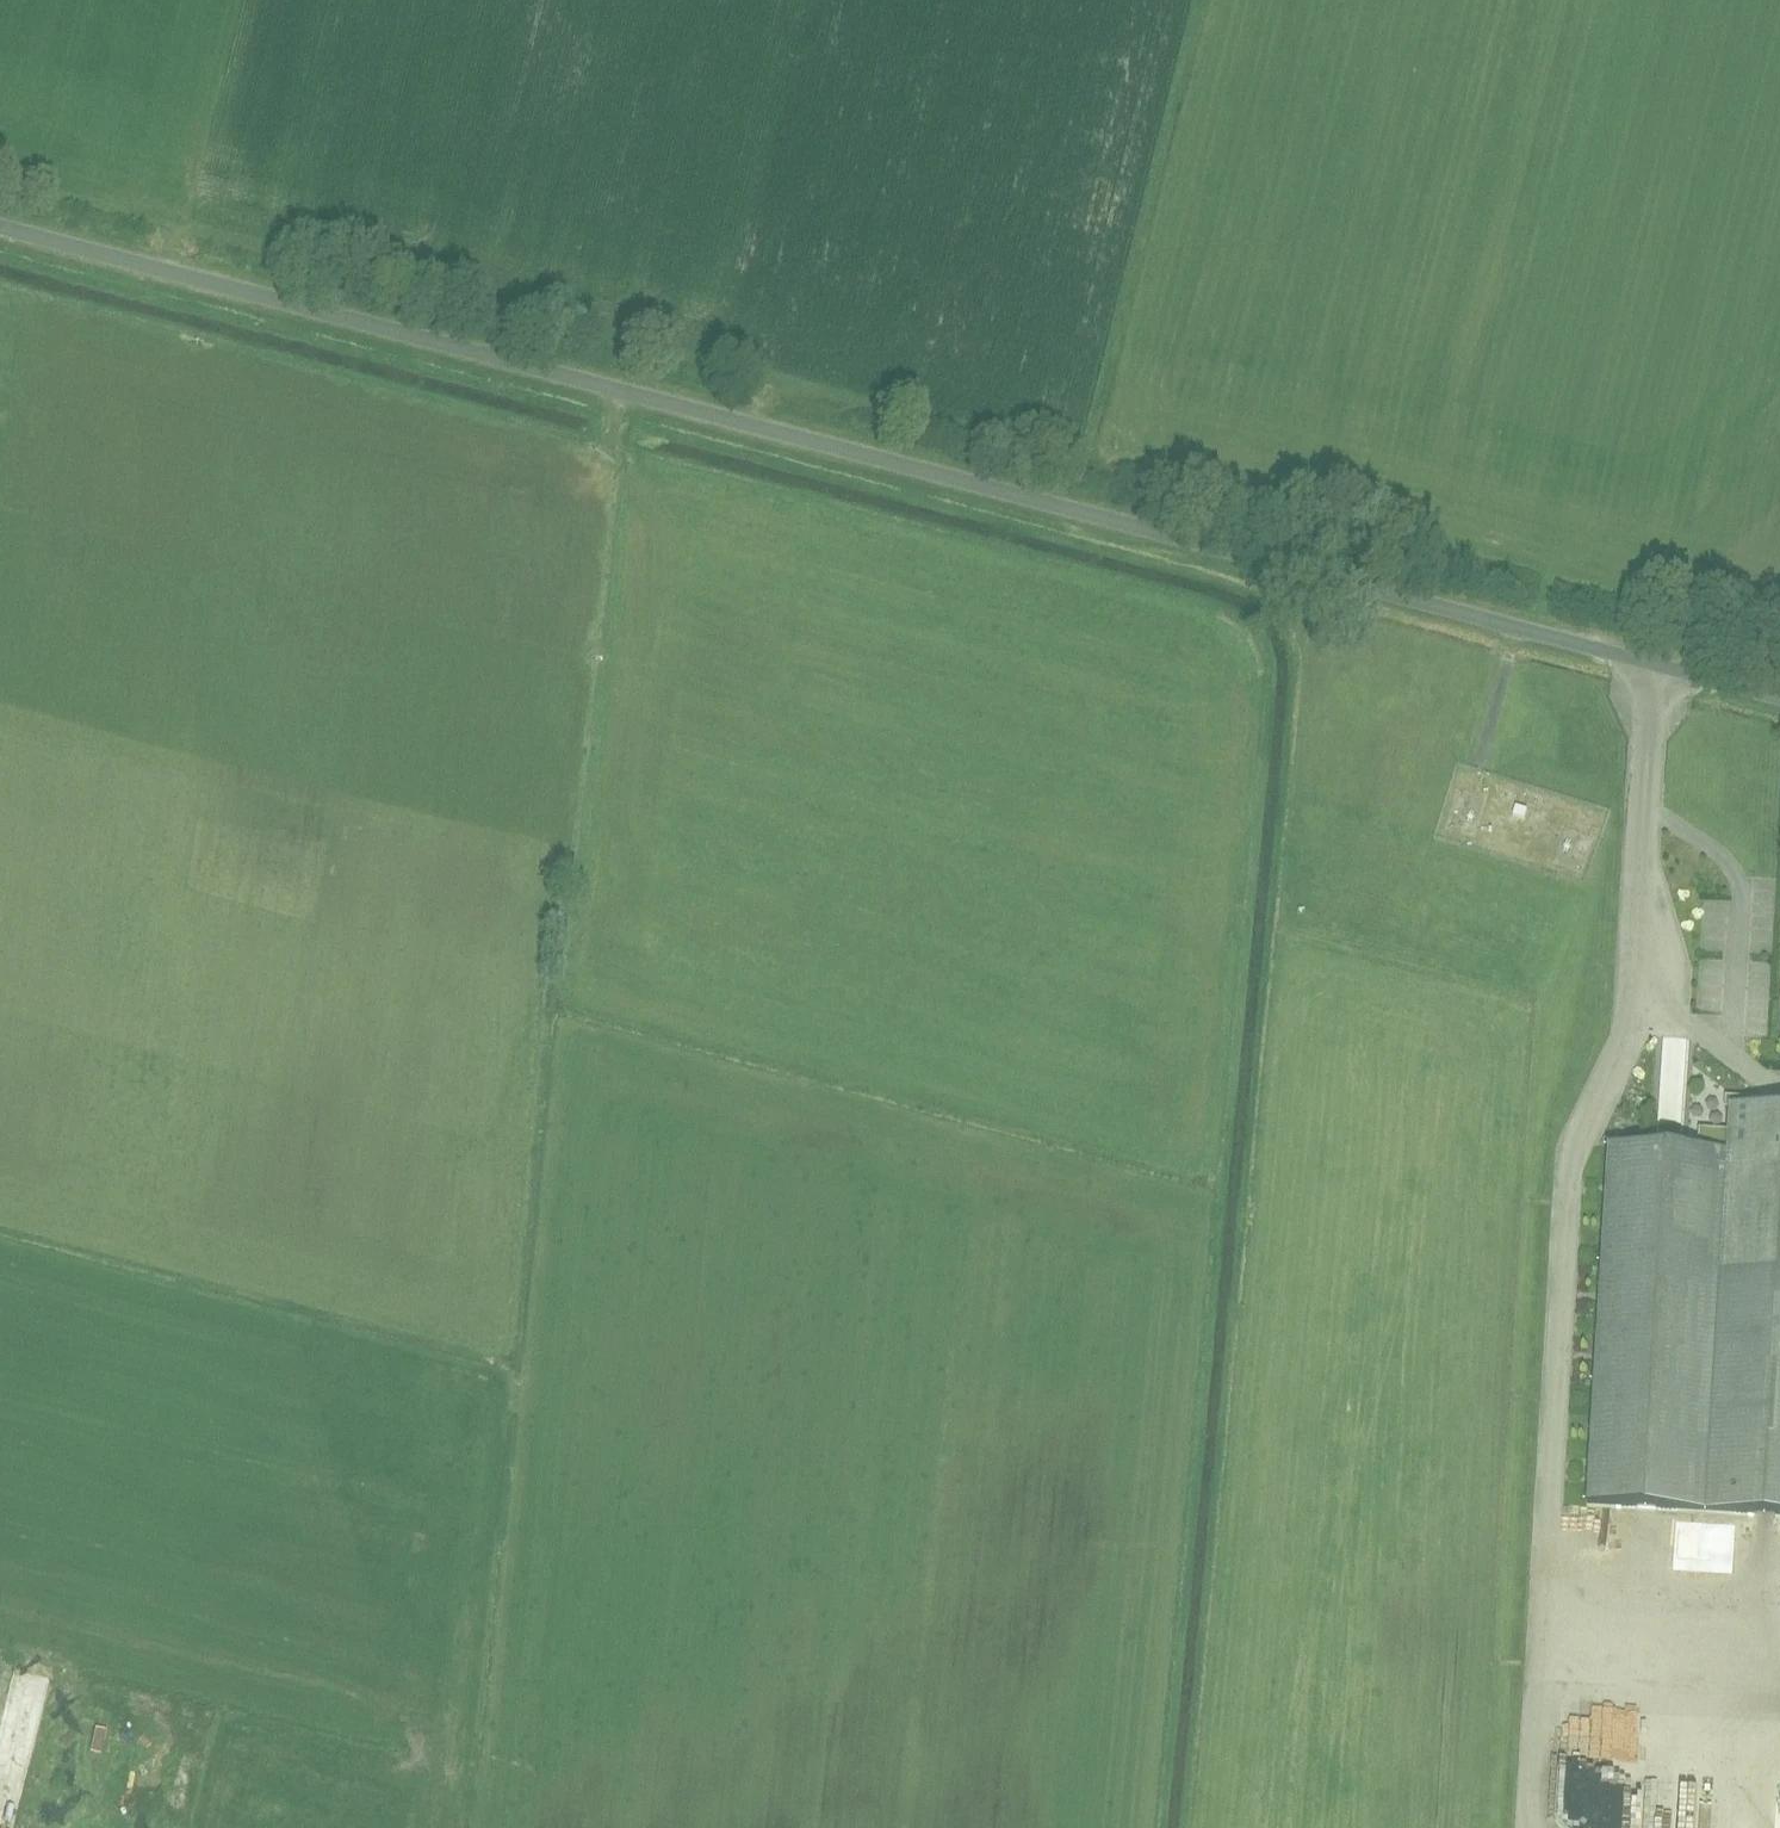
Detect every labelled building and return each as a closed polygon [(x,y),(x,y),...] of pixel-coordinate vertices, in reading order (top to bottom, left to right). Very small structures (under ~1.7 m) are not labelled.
[(1576,832),(1564,869),(1592,878),(1605,841),(1576,832)] [(1729,1130),(1699,1128),(1697,1151),(1668,1149),(1608,1146),(1587,1505),(1779,1516),(1779,1110),(1769,1109),(1769,1106),(1766,1102),(1762,1098),(1725,1096),(1724,1108),(1730,1108),(1729,1130)] [(3,1744),(38,1752),(43,1729),(8,1721),(3,1744)]
